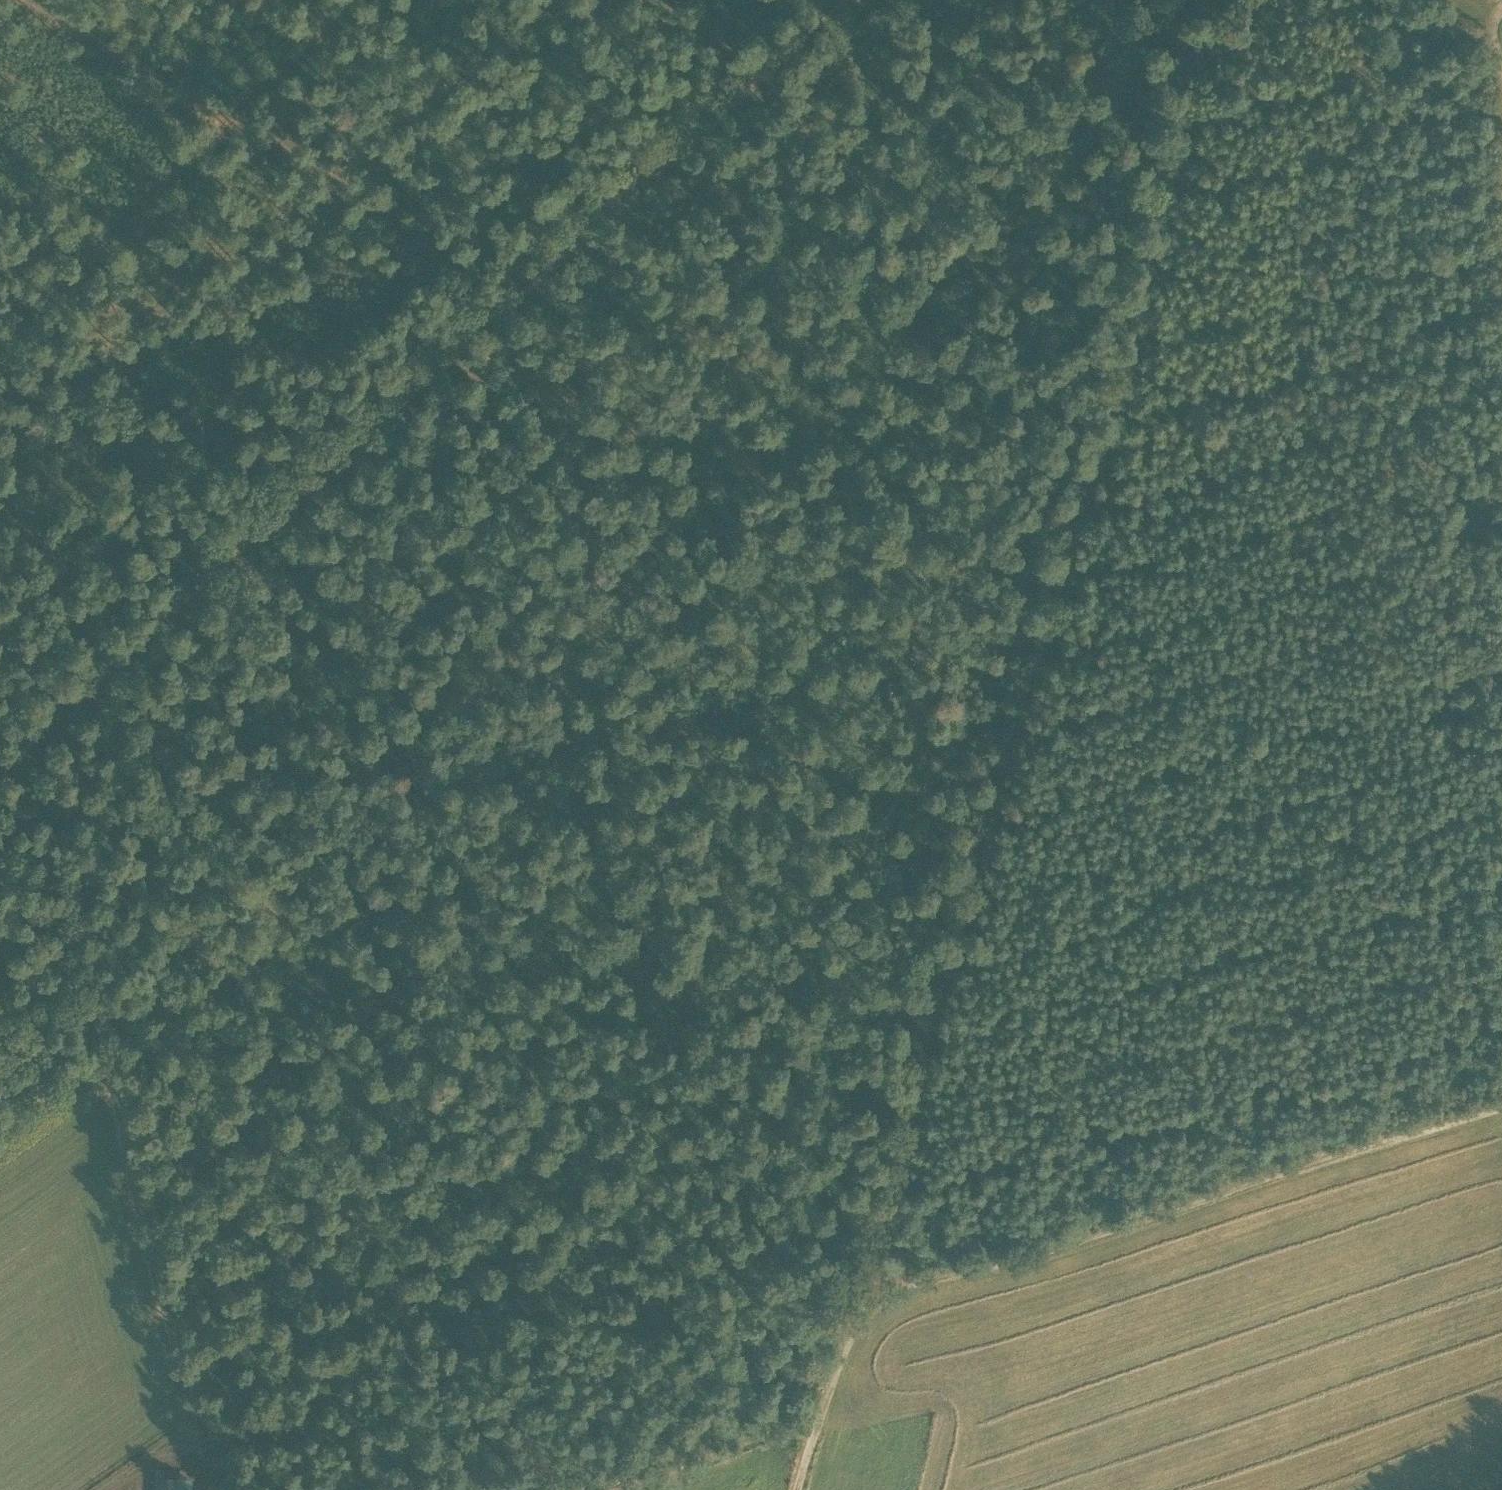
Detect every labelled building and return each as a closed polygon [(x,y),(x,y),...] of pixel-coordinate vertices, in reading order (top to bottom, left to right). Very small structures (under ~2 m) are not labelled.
[(182,1476),(164,1475),(163,1489),(181,1489),(182,1476)]
